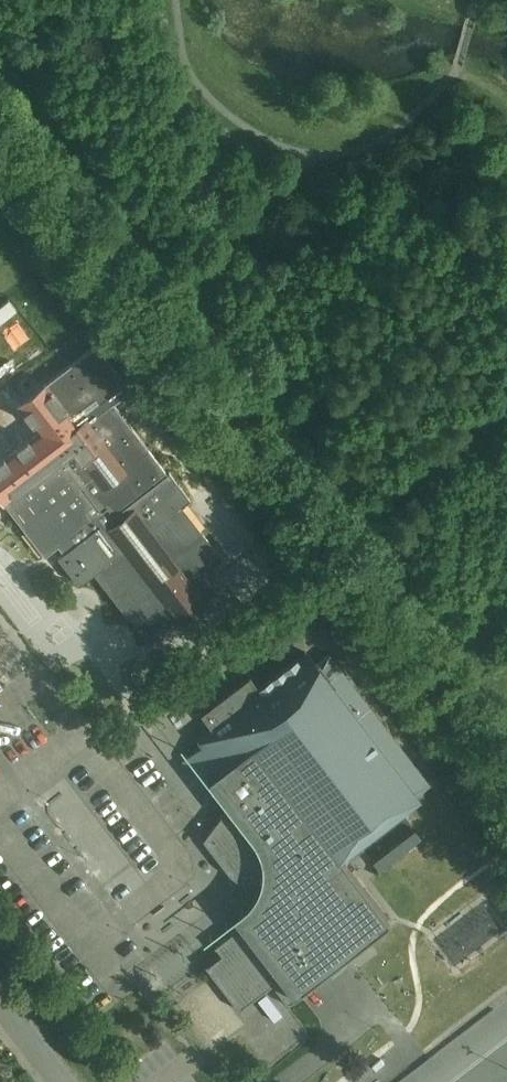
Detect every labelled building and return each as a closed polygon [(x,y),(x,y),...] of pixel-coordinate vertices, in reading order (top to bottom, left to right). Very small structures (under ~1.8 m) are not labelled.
[(23,444),(0,462),(0,470),(16,491),(3,501),(44,555),(58,544),(63,551),(57,556),(79,584),(94,572),(145,639),(151,640),(177,620),(180,624),(208,602),(205,598),(216,590),(203,573),(223,558),(182,505),(190,499),(169,471),(168,473),(113,402),(89,420),(87,417),(63,435),(65,438),(52,448),(60,458),(51,464),(54,467),(46,473),(23,444)] [(203,743),(184,758),(203,784),(212,777),(231,801),(203,837),(203,838),(228,870),(230,873),(232,874),(234,876),(238,878),(240,879),(242,880),(246,881),(250,881),(255,881),(257,880),(259,879),(263,878),(265,877),(267,875),(276,888),(239,917),(244,922),(215,945),(216,946),(222,953),(208,964),(207,963),(205,964),(240,1009),(241,1008),(241,1007),(273,983),(287,1002),(288,1004),(301,993),(299,990),(390,920),(339,854),(417,794),(416,793),(430,782),(330,652),(316,663),(306,651),(260,687),(251,675),(201,713),(210,725),(197,735),(203,743)] [(180,906),(201,924),(215,907),(194,889),(180,906)]
